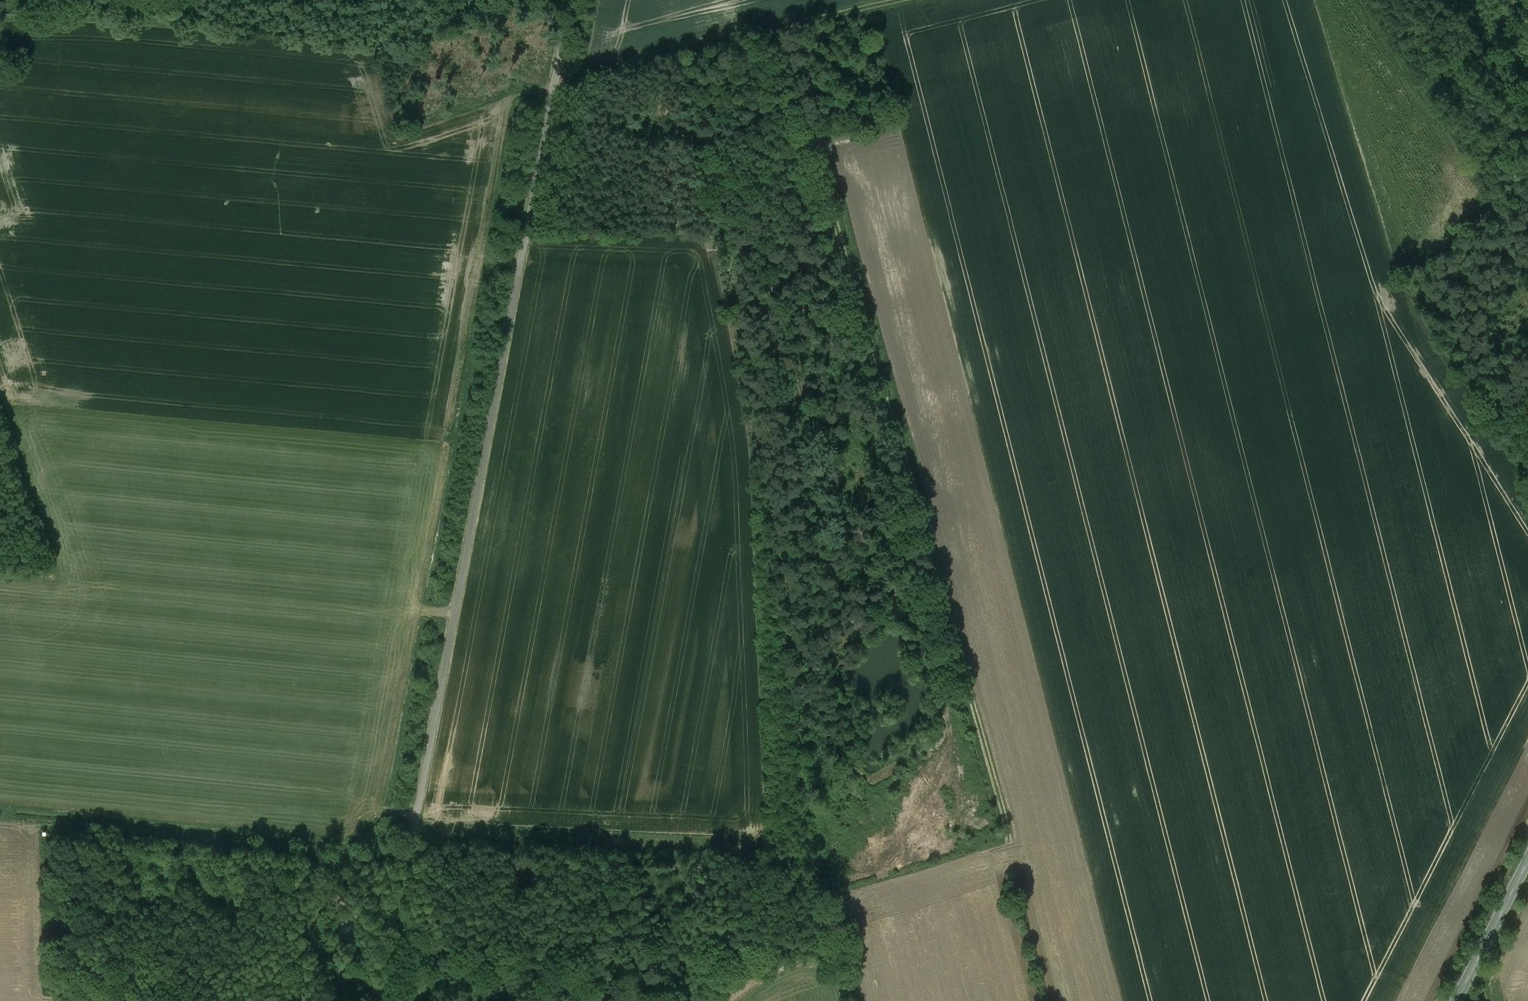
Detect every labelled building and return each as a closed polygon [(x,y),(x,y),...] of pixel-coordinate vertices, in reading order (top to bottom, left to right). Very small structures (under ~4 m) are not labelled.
[(346,890),(343,900),(352,902),(354,892),(346,890)]
